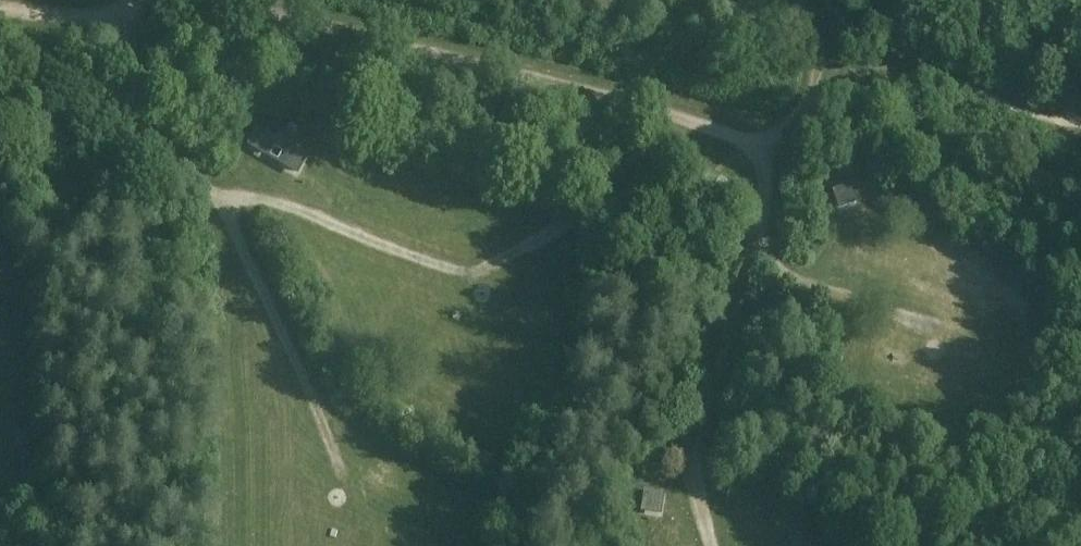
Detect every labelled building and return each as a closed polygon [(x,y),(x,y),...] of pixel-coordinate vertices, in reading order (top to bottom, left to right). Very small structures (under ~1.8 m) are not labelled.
[(292,137),(282,131),(275,144),(285,150),(292,137)] [(258,133),(251,145),(265,153),(272,141),(258,133)] [(302,160),(289,151),(282,163),(296,171),(302,160)] [(840,206),(855,200),(851,188),(836,193),(840,206)] [(647,494),(644,510),(657,512),(659,496),(647,494)]
